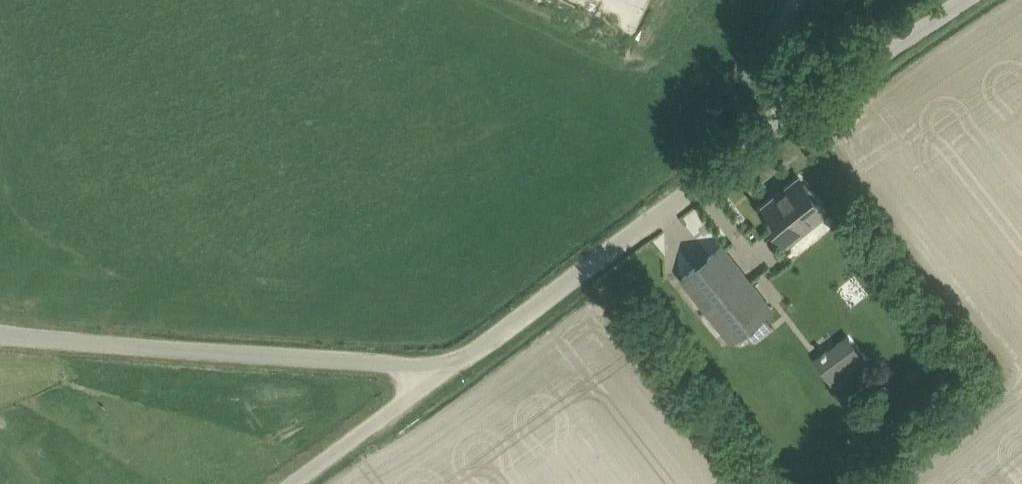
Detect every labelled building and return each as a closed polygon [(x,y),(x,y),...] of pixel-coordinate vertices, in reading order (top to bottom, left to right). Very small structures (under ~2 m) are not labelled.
[(788,242),(827,211),(800,176),(761,208),(788,242)] [(723,245),(682,277),(732,340),(772,308),(723,245)] [(850,336),(818,360),(834,382),(866,359),(850,336)]
